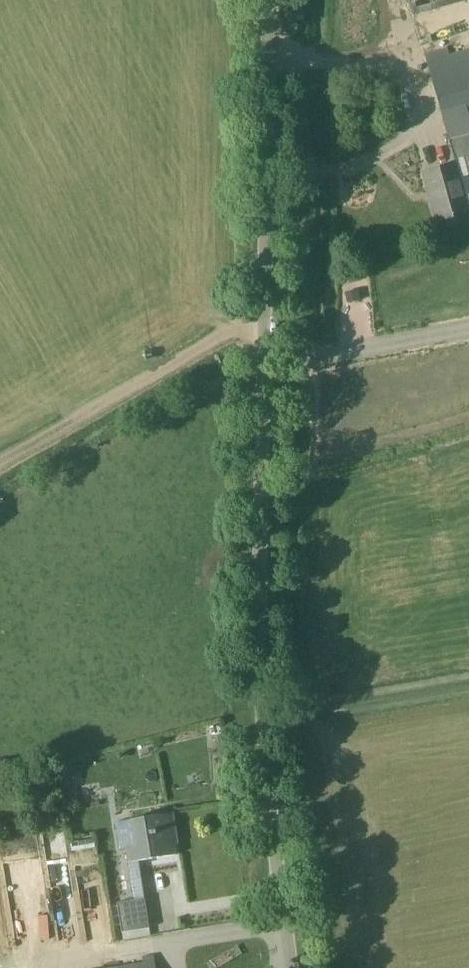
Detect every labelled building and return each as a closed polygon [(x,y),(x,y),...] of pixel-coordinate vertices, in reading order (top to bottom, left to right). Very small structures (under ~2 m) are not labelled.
[(423,41),(468,28),(468,0),(412,0),(423,41)] [(427,55),(457,160),(466,157),(468,167),(468,52),(451,57),(449,49),(427,55)] [(468,214),(468,204),(458,164),(429,172),(436,198),(432,200),(438,222),(468,214)] [(222,726),(210,727),(211,735),(222,735),(222,726)] [(57,766),(60,778),(71,776),(76,775),(74,762),(57,766)] [(175,813),(132,820),(136,846),(125,848),(128,863),(178,855),(175,839),(179,838),(175,813)] [(35,832),(61,940),(88,933),(62,826),(35,832)] [(146,898),(118,903),(123,933),(151,928),(146,898)]
